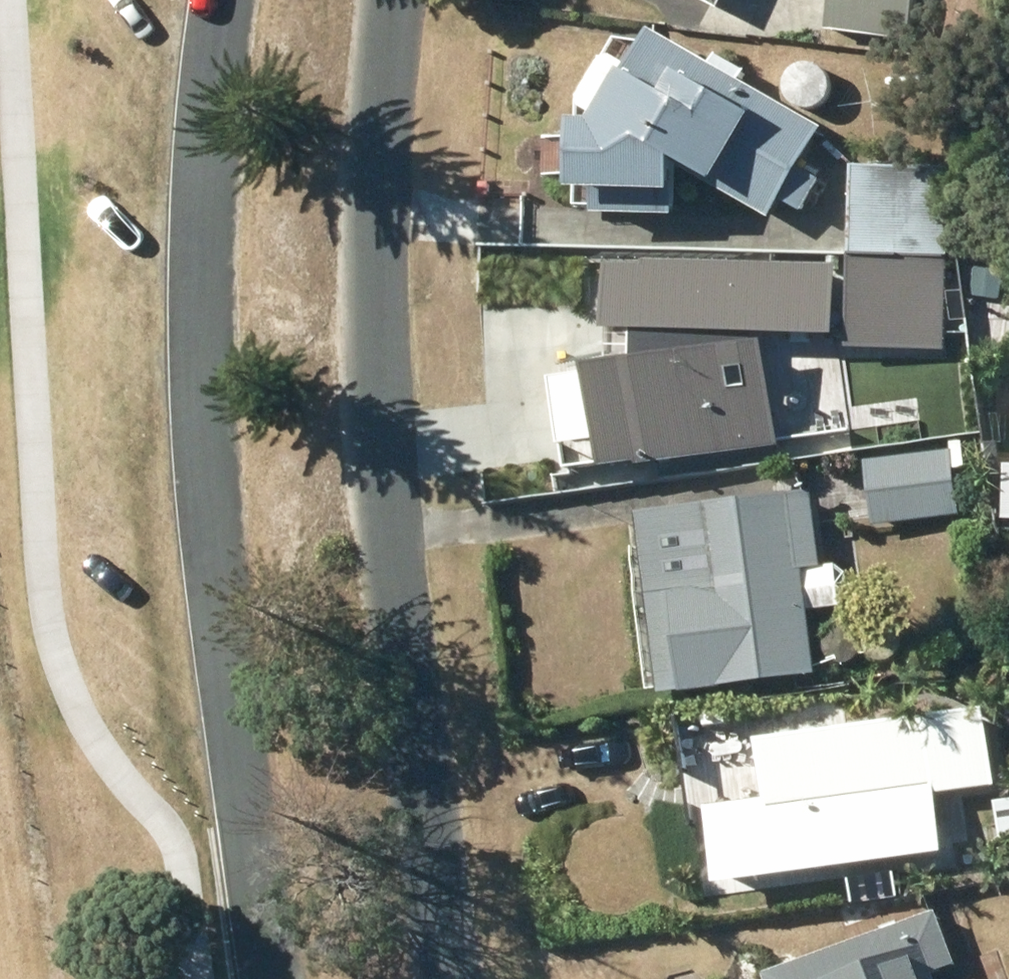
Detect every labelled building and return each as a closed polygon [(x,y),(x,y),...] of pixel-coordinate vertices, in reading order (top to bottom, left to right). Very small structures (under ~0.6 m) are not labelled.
[(821,21),(902,32),(907,0),(824,0),(821,21)] [(562,132),(543,132),(543,197),(572,197),(572,216),(655,216),(655,171),(685,188),(689,181),(754,218),(765,199),(787,212),(805,180),(783,168),(787,160),(804,132),(791,124),(634,31),(617,59),(596,46),(567,95),(579,102),(569,120),(562,132)] [(847,155),(845,244),(944,247),(946,157),(847,155)] [(845,244),(842,333),(942,336),(944,247),(845,244)] [(556,422),(654,437),(658,407),(783,426),(804,283),(687,266),(683,294),(675,293),(663,373),(566,358),(556,422)] [(960,435),(947,436),(947,440),(862,449),(869,518),(952,508),(947,462),(962,461),(960,435)] [(797,559),(815,557),(807,482),(632,503),(653,680),(809,661),(797,559)] [(748,725),(756,788),(698,795),(707,869),(937,841),(930,784),(991,777),(981,696),(814,717),(811,694),(766,700),(768,723),(748,725)] [(998,798),(1005,837),(1008,836),(1008,796),(998,798)] [(928,962),(952,953),(930,898),(758,964),(764,978),(934,978),(928,962)]
